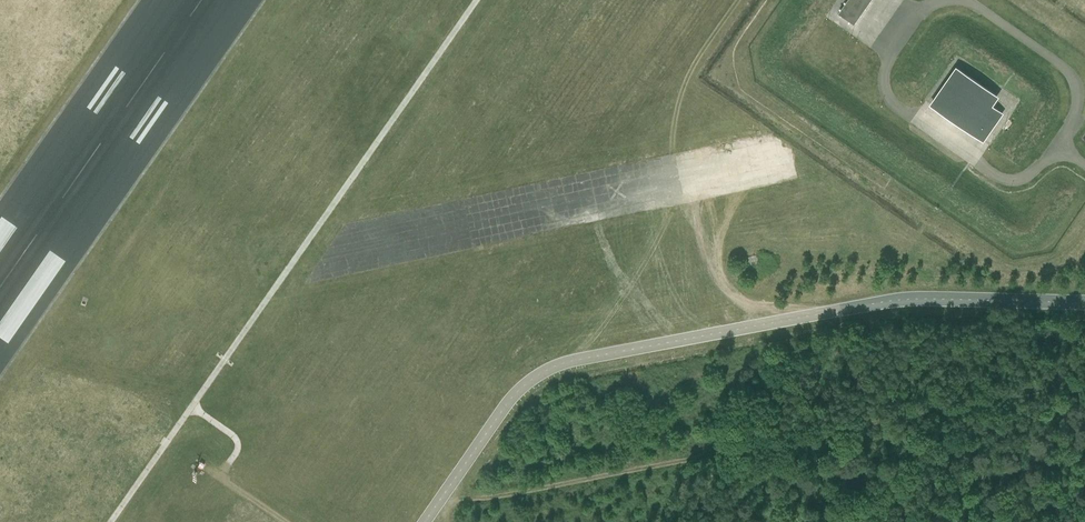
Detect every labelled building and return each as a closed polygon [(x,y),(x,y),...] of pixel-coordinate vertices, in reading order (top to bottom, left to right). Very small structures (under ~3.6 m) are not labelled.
[(871,0),(848,0),(838,14),(854,25),(871,0)] [(982,140),(994,122),(983,114),(996,95),(959,69),(933,106),(970,132),(982,140)]
